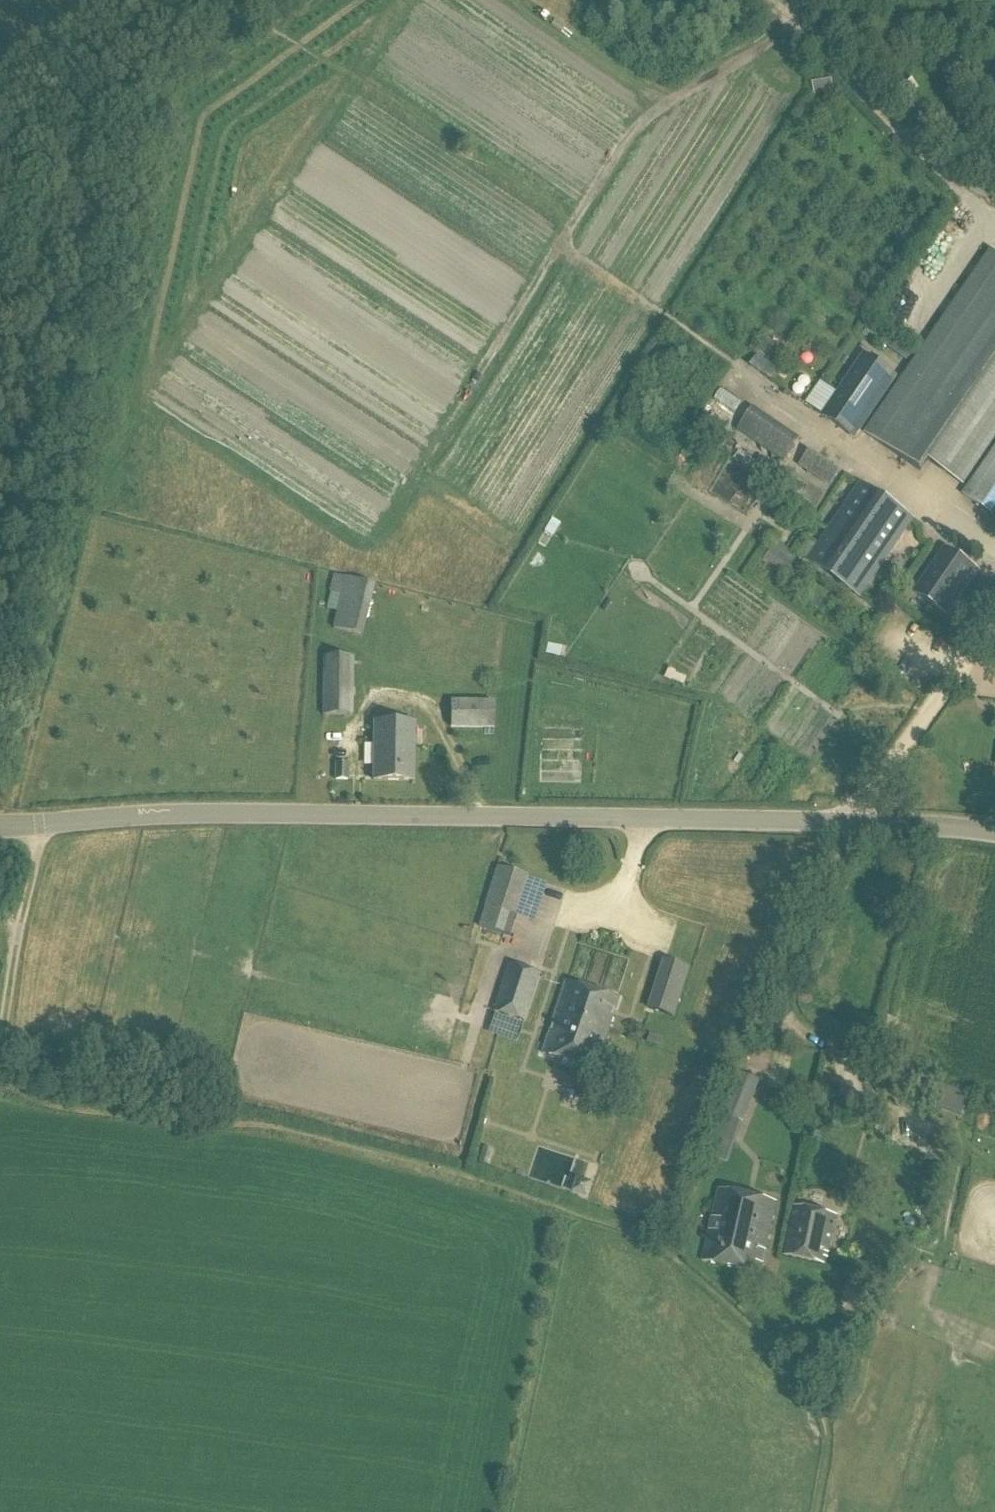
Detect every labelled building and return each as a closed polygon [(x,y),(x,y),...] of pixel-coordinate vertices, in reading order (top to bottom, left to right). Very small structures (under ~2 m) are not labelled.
[(907,75),(896,88),(906,97),(917,85),(907,75)] [(867,435),(921,472),(929,461),(963,485),(994,437),(994,253),(993,251),(867,435)] [(777,370),(782,357),(761,348),(756,361),(777,370)] [(864,355),(823,415),(856,438),(897,378),(864,355)] [(810,397),(825,405),(838,381),(823,373),(810,397)] [(724,381),(719,397),(742,405),(748,389),(724,381)] [(752,408),(738,429),(786,460),(799,440),(752,408)] [(830,487),(840,472),(809,450),(799,466),(830,487)] [(965,495),(993,515),(994,511),(994,451),(965,495)] [(864,486),(811,563),(858,595),(910,518),(864,486)] [(555,508),(550,523),(561,527),(566,512),(555,508)] [(779,538),(773,548),(789,559),(796,549),(779,538)] [(978,571),(945,548),(915,592),(948,615),(978,571)] [(363,573),(350,621),(367,625),(379,577),(363,573)] [(570,646),(571,635),(552,633),(551,644),(570,646)] [(352,716),(354,657),(323,657),(322,715),(352,716)] [(451,700),(451,728),(495,729),(494,701),(451,700)] [(414,781),(415,723),(374,723),(373,781),(414,781)] [(348,781),(348,764),(335,764),(335,780),(348,781)] [(498,868),(485,909),(512,918),(525,877),(498,868)] [(650,1012),(676,1020),(691,971),(665,963),(650,1012)] [(509,964),(504,981),(494,1012),(524,1022),(538,981),(540,974),(509,964)] [(543,1055),(594,1071),(617,999),(566,983),(543,1055)] [(724,1115),(741,1122),(745,1124),(760,1083),(739,1075),(725,1112),(724,1115)] [(759,1276),(776,1204),(719,1191),(702,1263),(759,1276)] [(796,1208),(785,1257),(825,1266),(836,1217),(796,1208)]
